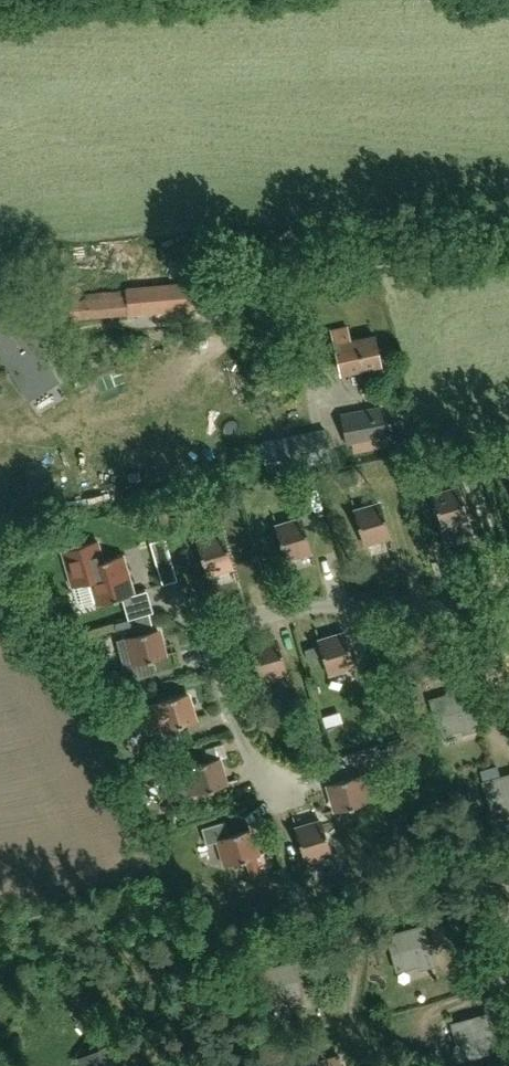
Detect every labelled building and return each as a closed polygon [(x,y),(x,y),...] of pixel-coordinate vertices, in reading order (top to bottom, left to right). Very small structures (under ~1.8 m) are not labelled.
[(226,279),(128,288),(130,313),(228,304),(226,279)] [(29,397),(57,380),(31,338),(35,336),(21,312),(17,315),(11,304),(9,291),(0,293),(0,350),(29,397)] [(351,339),(348,325),(331,329),(341,373),(382,365),(375,334),(351,339)] [(389,446),(387,436),(381,406),(341,413),(347,443),(353,442),(355,452),(389,446)] [(267,472),(330,459),(324,428),(261,441),(267,472)] [(459,488),(434,495),(446,539),(472,532),(459,488)] [(365,543),(390,536),(380,503),(355,511),(365,543)] [(286,559),(311,551),(303,523),(312,521),(308,509),(299,512),(301,518),(276,525),(286,559)] [(207,574),(232,566),(223,533),(197,541),(207,574)] [(134,591),(123,553),(103,559),(97,539),(62,550),(72,583),(90,578),(96,602),(134,591)] [(171,557),(156,561),(162,583),(177,578),(171,557)] [(125,639),(119,640),(128,678),(155,672),(151,657),(164,653),(157,628),(154,629),(135,634),(124,636),(125,639)] [(329,673),(354,666),(344,633),(319,640),(320,645),(323,655),(329,673)] [(261,679),(286,672),(277,639),(251,646),(261,679)] [(308,659),(323,655),(320,645),(305,650),(308,659)] [(477,728),(466,688),(430,698),(440,734),(462,728),(463,732),(477,728)] [(186,693),(140,706),(147,732),(194,718),(186,693)] [(191,792),(224,783),(217,757),(184,767),(191,792)] [(336,809),(369,800),(378,798),(371,772),(329,784),(336,809)] [(482,781),(492,816),(508,812),(508,774),(482,781)] [(224,864),(245,857),(250,873),(259,870),(255,854),(257,854),(249,829),(229,835),(224,820),(201,827),(206,843),(217,840),(224,864)] [(305,862),(331,854),(321,821),(296,828),(305,862)] [(420,968),(435,964),(424,923),(386,933),(397,972),(420,966),(420,968)] [(494,1052),(484,1015),(450,1025),(456,1045),(448,1048),(452,1064),(494,1052)] [(112,1043),(79,1060),(82,1065),(125,1065),(112,1043)] [(338,1056),(304,1065),(305,1065),(341,1065),(338,1056)]
